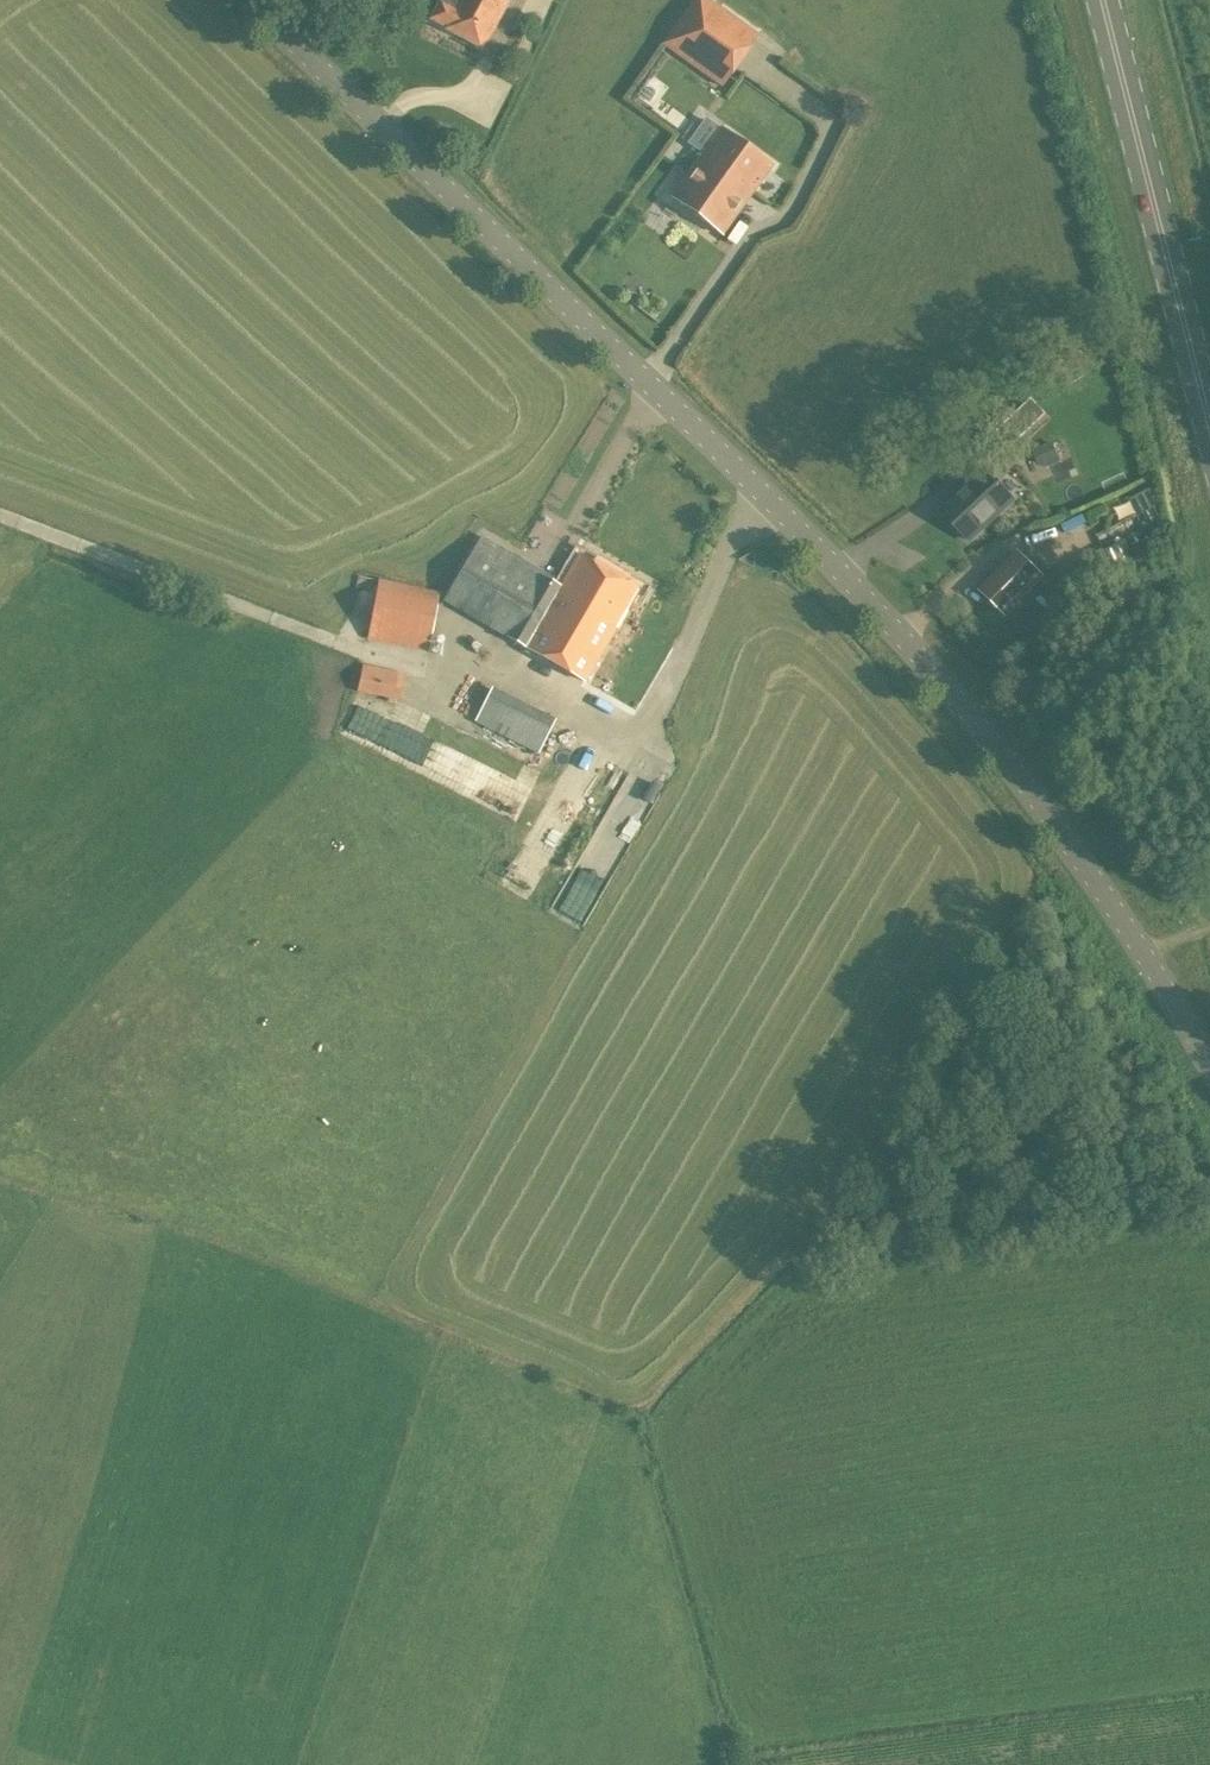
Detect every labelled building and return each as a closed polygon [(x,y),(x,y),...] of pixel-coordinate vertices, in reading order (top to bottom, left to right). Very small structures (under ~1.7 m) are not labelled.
[(430,19),(445,26),(444,28),(484,49),(485,48),(510,0),(440,0),(440,1),(430,19)] [(759,34),(710,0),(692,0),(661,44),(723,87),(759,34)] [(702,154),(671,198),(722,235),(744,205),(772,166),(721,128),(702,154)] [(1010,419),(1024,435),(1046,414),(1031,399),(1010,419)] [(1053,442),(1033,450),(1039,466),(1045,463),(1047,467),(1061,461),(1053,442)] [(1013,500),(986,470),(942,511),(969,540),(1013,500)] [(559,587),(539,576),(543,570),(481,535),(442,602),(504,637),(585,685),(638,712),(671,653),(621,624),(640,592),(578,555),(559,587)] [(1120,581),(1120,580),(1140,570),(1125,540),(1104,551),(1105,552),(1071,569),(1085,598),(1120,581)] [(1006,616),(1044,576),(1018,551),(980,590),(1006,616)] [(429,653),(439,592),(378,579),(367,640),(429,653)] [(400,701),(406,674),(362,664),(357,691),(400,701)] [(538,755),(556,719),(492,687),(474,722),(538,755)]
